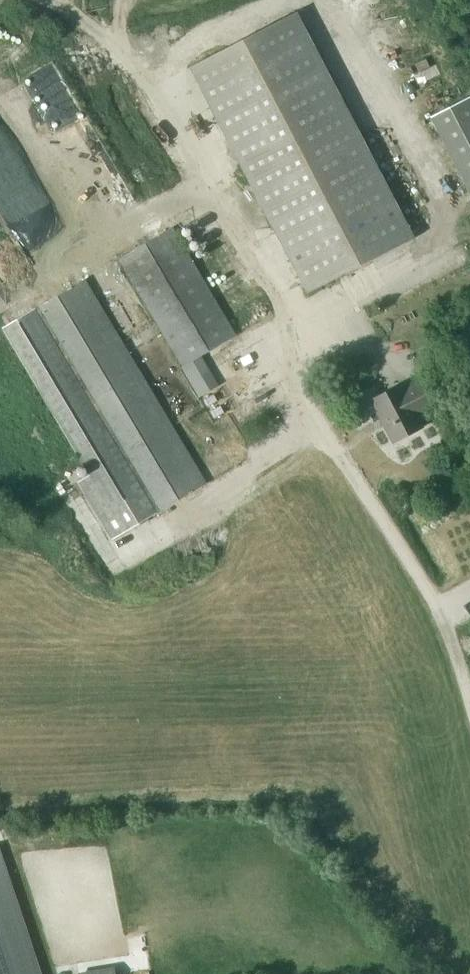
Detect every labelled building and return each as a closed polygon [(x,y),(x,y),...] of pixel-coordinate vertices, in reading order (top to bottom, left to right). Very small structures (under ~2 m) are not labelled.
[(190,68),(308,294),(414,239),(296,13),(190,68)] [(465,202),(469,200),(469,93),(428,109),(465,202)] [(119,260),(182,367),(201,356),(236,336),(172,229),(119,260)] [(78,483),(113,540),(152,516),(206,483),(85,280),(4,329),(91,475),(78,483)] [(443,359),(454,353),(449,342),(437,348),(443,359)] [(199,397),(219,386),(201,356),(182,367),(181,368),(199,397)] [(372,401),(394,442),(422,427),(415,414),(435,404),(423,383),(404,393),(401,386),(372,401)] [(0,854),(0,973),(40,973),(0,854)]
